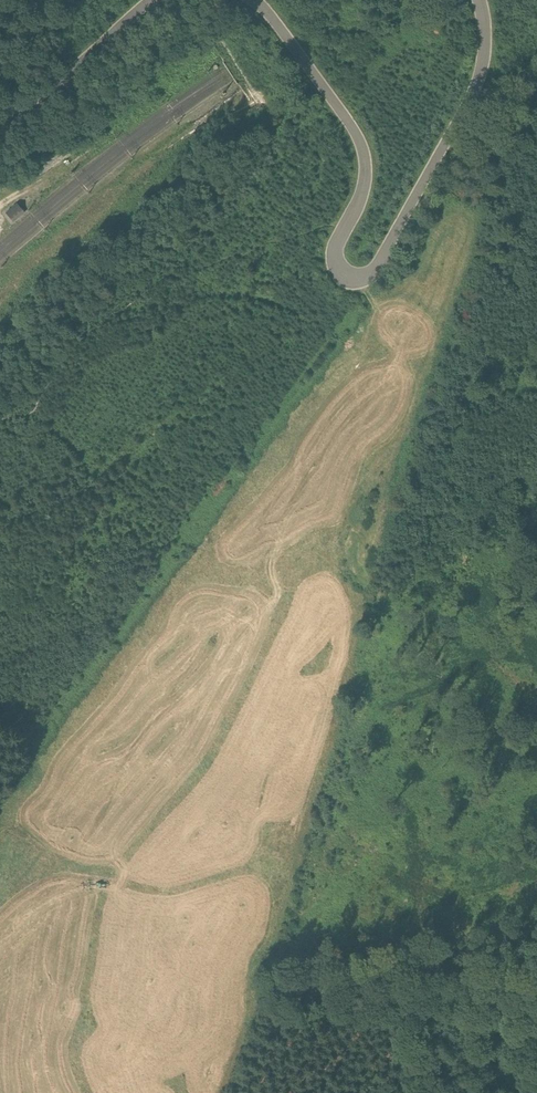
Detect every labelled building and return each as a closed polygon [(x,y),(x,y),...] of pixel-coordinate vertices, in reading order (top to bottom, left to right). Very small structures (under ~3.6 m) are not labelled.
[(225,62),(223,63),(234,80),(236,79),(225,62)] [(13,207),(1,217),(8,225),(20,215),(13,207)]
